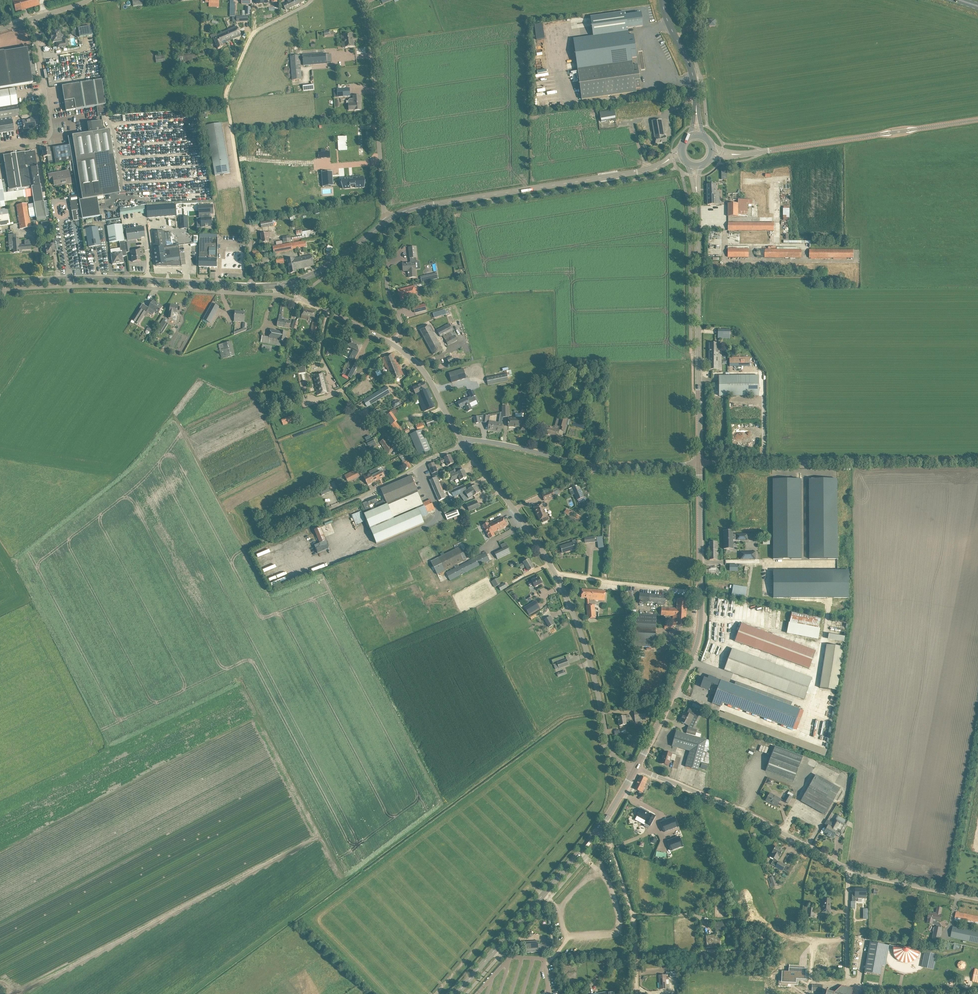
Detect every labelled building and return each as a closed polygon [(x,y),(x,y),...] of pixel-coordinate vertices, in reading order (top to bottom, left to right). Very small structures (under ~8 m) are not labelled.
[(12,0),(16,12),(40,5),(38,0),(14,0),(12,0)] [(283,4),(284,6),(286,10),(306,1),(305,0),(287,0),(288,2),(283,4)] [(593,36),(573,39),(576,62),(591,60),(592,67),(577,69),(582,100),(637,92),(636,88),(641,87),(638,65),(633,65),(632,58),(637,57),(634,35),(629,35),(628,31),(628,28),(643,26),(641,13),(626,15),(625,12),(590,17),(593,36)] [(544,38),(542,23),(534,24),(537,39),(544,38)] [(216,35),(213,37),(218,49),(224,46),(223,44),(241,36),(240,32),(239,32),(238,30),(239,30),(237,26),(222,33),(222,32),(220,32),(221,33),(216,35)] [(90,27),(78,28),(79,37),(91,36),(90,27)] [(60,34),(59,31),(51,32),(52,36),(51,36),(51,39),(52,39),(53,42),(57,42),(57,43),(58,47),(68,46),(66,38),(61,39),(61,38),(62,38),(62,37),(62,35),(61,34),(60,34)] [(341,35),(343,48),(345,47),(345,48),(355,46),(354,41),(353,41),(352,34),(343,35),(344,35),(341,35)] [(10,86),(37,82),(36,78),(37,82),(33,83),(27,48),(0,53),(0,87),(10,86)] [(304,65),(327,64),(326,53),(303,55),(304,65)] [(157,63),(166,62),(165,54),(155,55),(157,63)] [(193,59),(197,58),(197,54),(180,56),(181,62),(193,61),(193,59)] [(290,56),(292,80),(302,79),(300,59),(300,55),(290,56)] [(101,80),(67,85),(62,86),(66,111),(97,106),(98,113),(107,112),(105,105),(101,80)] [(14,131),(12,120),(11,117),(19,116),(15,88),(0,91),(0,133),(14,131)] [(337,93),(333,94),(333,97),(337,97),(350,96),(350,88),(337,89),(337,93)] [(350,99),(349,101),(349,103),(348,103),(349,111),(361,110),(360,101),(361,101),(361,95),(354,96),(354,98),(352,99),(350,99)] [(617,119),(614,110),(599,112),(602,122),(617,119)] [(33,118),(31,118),(31,120),(22,121),(23,124),(24,129),(35,127),(35,123),(39,122),(38,117),(33,118)] [(662,119),(657,120),(652,121),(656,144),(667,142),(666,136),(665,137),(662,119)] [(102,121),(90,122),(91,133),(68,137),(69,145),(72,162),(73,171),(77,195),(79,205),(80,205),(82,219),(100,216),(97,198),(120,194),(114,156),(109,129),(105,130),(105,128),(103,128),(102,121)] [(207,125),(215,176),(230,173),(222,123),(207,125)] [(339,150),(347,150),(347,137),(338,137),(339,150)] [(69,145),(52,148),(53,154),(55,160),(48,161),(49,165),(69,162),(72,162),(69,145)] [(47,156),(48,161),(55,160),(53,154),(50,154),(49,148),(42,149),(43,157),(47,156)] [(47,219),(41,185),(40,185),(35,155),(35,151),(16,154),(16,153),(11,154),(3,156),(9,190),(16,189),(21,188),(33,186),(36,202),(34,203),(37,221),(47,219)] [(54,185),(64,183),(64,184),(71,183),(70,178),(69,171),(48,175),(49,179),(53,179),(54,185)] [(326,171),(321,171),(323,187),(323,186),(333,185),(332,175),(331,173),(326,173),(326,171)] [(344,179),(343,179),(343,182),(344,186),(344,188),(344,189),(350,188),(351,188),(351,187),(356,186),(356,188),(364,187),(363,177),(352,178),(352,179),(350,179),(350,178),(345,179),(344,179)] [(716,184),(707,184),(707,205),(720,205),(719,196),(719,191),(716,192),(716,184)] [(739,200),(739,203),(729,203),(728,216),(752,217),(752,215),(754,215),(754,200),(752,200),(752,199),(739,199),(739,198),(744,197),(744,193),(739,193),(739,190),(736,190),(736,193),(728,193),(728,197),(733,197),(733,200),(739,200)] [(69,197),(74,221),(82,220),(79,205),(77,195),(69,197)] [(20,229),(35,226),(35,221),(31,222),(28,203),(16,205),(20,229)] [(176,205),(147,207),(147,218),(177,216),(176,205)] [(211,218),(211,214),(214,214),(213,205),(199,206),(199,215),(201,215),(202,227),(212,226),(211,218)] [(145,206),(119,208),(120,215),(145,212),(145,206)] [(10,225),(8,215),(0,216),(0,226),(10,225)] [(188,229),(188,224),(188,216),(180,216),(181,229),(188,229)] [(107,226),(110,242),(125,240),(125,241),(123,230),(122,224),(107,226)] [(272,226),(267,227),(267,225),(259,226),(260,232),(261,239),(267,238),(268,240),(265,241),(266,246),(279,244),(278,239),(270,240),(270,237),(269,237),(268,232),(273,232),(272,226)] [(86,229),(89,247),(101,245),(98,227),(86,229)] [(144,227),(126,229),(126,230),(123,230),(125,241),(128,240),(128,241),(141,239),(141,237),(145,237),(144,227)] [(154,247),(156,260),(157,265),(157,266),(169,266),(182,267),(179,245),(172,246),(167,247),(167,245),(173,244),(171,232),(165,233),(165,231),(154,232),(155,240),(156,247),(154,247)] [(199,238),(199,267),(217,267),(218,238),(217,238),(217,235),(206,235),(206,238),(199,238)] [(9,240),(9,243),(9,249),(14,249),(14,253),(19,252),(19,250),(31,250),(31,245),(19,246),(18,239),(13,240),(13,239),(9,240)] [(48,245),(45,245),(45,248),(46,251),(46,254),(49,254),(49,256),(53,255),(52,253),(55,253),(55,252),(55,250),(58,249),(56,241),(55,242),(53,242),(54,244),(51,244),(50,242),(47,243),(48,245)] [(301,241),(273,247),(274,253),(292,250),(292,249),(303,247),(303,245),(304,245),(304,244),(303,242),(301,242),(301,241)] [(403,271),(409,270),(409,273),(408,273),(408,274),(409,274),(409,278),(416,277),(415,272),(415,270),(416,270),(415,263),(415,258),(417,258),(416,247),(409,247),(410,258),(411,263),(403,264),(403,271)] [(131,251),(133,262),(141,261),(140,256),(144,256),(142,248),(135,249),(135,251),(131,251)] [(749,257),(749,249),(728,249),(728,257),(749,257)] [(757,258),(801,258),(801,249),(757,249),(757,258)] [(810,258),(854,258),(854,250),(810,249),(810,258)] [(123,259),(123,255),(122,251),(111,253),(112,257),(111,257),(112,260),(113,265),(116,264),(120,264),(120,263),(124,263),(123,259)] [(296,270),(302,268),(314,265),(311,255),(300,257),(288,260),(290,273),(296,272),(296,270)] [(398,290),(401,301),(405,300),(416,297),(414,286),(403,289),(398,290)] [(163,307),(153,301),(147,311),(153,315),(155,312),(158,314),(163,307)] [(219,307),(218,306),(212,303),(203,320),(210,324),(219,307)] [(425,304),(413,307),(415,313),(427,310),(425,304)] [(178,306),(171,305),(169,318),(176,320),(177,313),(178,306)] [(316,310),(303,308),(301,318),(314,320),(316,310)] [(132,320),(139,324),(146,313),(140,309),(132,320)] [(434,319),(446,315),(444,310),(433,314),(434,319)] [(244,320),(244,318),(245,313),(235,312),(235,322),(244,322),(244,320)] [(168,324),(167,323),(168,321),(164,319),(156,332),(161,334),(162,332),(163,333),(168,324)] [(289,328),(291,322),(281,320),(279,319),(277,326),(289,328)] [(243,328),(234,332),(234,335),(247,330),(247,328),(247,323),(243,323),(243,328)] [(449,323),(437,330),(441,337),(443,336),(446,334),(452,331),(453,330),(449,323)] [(429,325),(420,330),(434,355),(443,350),(429,325)] [(287,332),(271,329),(269,337),(262,336),(261,342),(280,346),(281,341),(285,342),(287,332)] [(718,329),(717,338),(729,339),(730,329),(718,329)] [(448,339),(445,340),(448,345),(458,340),(455,335),(454,335),(448,339)] [(347,365),(344,370),(347,372),(346,375),(351,378),(353,375),(355,371),(359,362),(354,360),(357,355),(359,352),(362,346),(362,345),(362,346),(358,344),(358,343),(355,341),(354,342),(351,340),(351,339),(347,345),(348,346),(351,348),(354,349),(350,357),(350,358),(351,359),(354,360),(350,367),(347,365)] [(222,359),(235,355),(232,341),(218,345),(222,359)] [(718,343),(709,343),(709,370),(721,370),(721,369),(723,369),(723,365),(721,365),(722,351),(718,351),(718,343)] [(397,363),(393,354),(382,358),(392,381),(404,375),(398,363),(397,363)] [(751,366),(751,363),(750,363),(750,357),(729,357),(729,366),(751,366)] [(463,369),(449,373),(452,383),(466,379),(463,369)] [(509,385),(512,385),(511,379),(508,380),(508,376),(510,376),(509,371),(507,371),(507,373),(487,377),(488,385),(509,381),(509,385)] [(319,374),(313,376),(316,389),(317,395),(329,392),(324,373),(319,374)] [(759,376),(719,376),(719,396),(759,396),(759,376)] [(425,382),(413,388),(416,393),(417,393),(425,412),(435,407),(432,401),(430,399),(432,398),(425,382)] [(368,398),(366,399),(370,405),(372,404),(390,393),(386,386),(386,387),(368,398)] [(467,398),(458,403),(460,408),(465,405),(468,410),(468,411),(472,410),(470,405),(470,404),(476,400),(474,396),(475,396),(473,391),(469,392),(471,397),(467,399),(467,398)] [(276,409),(300,400),(297,392),(273,401),(276,409)] [(521,399),(521,414),(524,414),(524,418),(508,419),(508,424),(509,424),(509,427),(514,426),(521,425),(521,431),(525,430),(525,426),(525,419),(529,419),(528,399),(521,399)] [(502,424),(503,417),(503,412),(501,413),(499,423),(489,421),(488,430),(501,432),(502,424)] [(281,420),(283,425),(297,420),(296,417),(295,415),(281,420)] [(560,417),(557,426),(558,426),(560,427),(560,430),(564,431),(567,418),(563,417),(560,416),(560,417)] [(428,427),(437,423),(435,418),(426,421),(428,427)] [(404,430),(401,425),(395,430),(399,434),(404,430)] [(545,425),(542,434),(547,435),(551,436),(555,438),(556,432),(557,428),(555,428),(545,425)] [(422,429),(410,435),(419,455),(431,450),(422,429)] [(391,446),(385,438),(380,442),(389,454),(392,451),(396,448),(393,444),(391,446)] [(364,443),(366,447),(375,442),(373,439),(364,443)] [(450,455),(444,458),(440,460),(441,463),(446,461),(448,466),(454,463),(450,455)] [(437,471),(434,462),(428,465),(433,477),(436,476),(435,473),(437,471)] [(370,473),(364,476),(367,482),(366,482),(366,483),(367,483),(368,485),(374,482),(384,477),(384,476),(388,475),(385,469),(381,471),(379,472),(376,468),(369,472),(370,473)] [(464,470),(457,473),(455,469),(447,473),(451,481),(460,478),(461,480),(467,477),(464,470)] [(356,470),(345,475),(348,481),(359,475),(356,470)] [(414,475),(381,489),(387,504),(364,514),(377,543),(424,523),(421,517),(428,514),(427,512),(435,509),(430,500),(423,503),(412,478),(415,477),(414,475)] [(434,478),(430,480),(434,490),(439,501),(441,500),(443,499),(446,498),(443,490),(446,489),(445,486),(443,482),(440,483),(437,477),(434,478)] [(801,479),(773,479),(773,559),(801,559),(801,479)] [(837,479),(809,479),(809,559),(838,559),(837,479)] [(330,492),(326,484),(318,488),(322,495),(330,492)] [(464,485),(451,491),(453,497),(460,494),(467,491),(464,485)] [(467,491),(460,494),(461,495),(465,501),(469,499),(473,496),(475,495),(480,492),(479,492),(480,491),(478,488),(477,488),(475,485),(473,487),(471,488),(469,489),(467,491)] [(577,500),(584,497),(579,485),(572,488),(577,500)] [(553,490),(542,494),(545,501),(556,497),(556,496),(560,494),(557,489),(553,490)] [(367,500),(367,501),(363,503),(365,507),(377,502),(375,497),(367,500)] [(467,505),(469,511),(479,507),(477,501),(467,505)] [(541,519),(543,522),(544,523),(550,520),(548,515),(547,516),(542,504),(534,507),(536,513),(537,512),(540,520),(541,519)] [(462,511),(463,511),(462,508),(458,509),(458,510),(449,514),(451,519),(464,514),(462,511)] [(356,525),(366,521),(361,510),(351,515),(356,525)] [(478,520),(481,526),(487,522),(484,517),(478,520)] [(489,524),(488,523),(483,525),(490,539),(495,536),(493,533),(507,526),(502,517),(489,524)] [(733,531),(724,531),(724,549),(733,549),(733,540),(733,534),(733,531)] [(320,543),(315,545),(318,553),(330,548),(326,540),(320,543)] [(718,542),(709,542),(709,560),(721,560),(721,549),(717,549),(718,547),(718,542)] [(561,547),(563,553),(565,552),(575,549),(573,543),(561,547)] [(463,545),(461,546),(460,546),(431,561),(438,574),(454,566),(455,568),(446,572),(450,580),(490,560),(486,552),(485,552),(485,551),(482,552),(483,554),(459,566),(458,564),(467,560),(466,559),(468,558),(465,552),(465,553),(463,549),(464,548),(463,545)] [(494,553),(498,559),(511,553),(508,546),(494,553)] [(534,568),(529,559),(525,562),(519,565),(521,570),(526,567),(528,572),(530,571),(534,568)] [(720,567),(711,567),(706,567),(706,575),(711,575),(711,576),(721,576),(720,573),(724,573),(724,567),(721,567),(720,567)] [(773,570),(773,598),(849,598),(849,570),(773,570)] [(532,581),(528,583),(530,586),(533,584),(534,587),(542,583),(539,577),(532,581)] [(494,587),(501,584),(497,578),(491,581),(494,587)] [(498,586),(501,591),(507,587),(504,583),(498,586)] [(733,585),(732,596),(745,597),(747,586),(733,585)] [(582,589),(581,597),(584,598),(587,598),(587,599),(589,599),(590,599),(605,601),(605,591),(599,591),(587,590),(582,589)] [(665,604),(666,596),(640,593),(639,604),(645,604),(646,602),(657,603),(657,604),(659,605),(662,605),(665,605),(665,604)] [(672,626),(673,626),(686,626),(687,599),(677,599),(676,609),(661,608),(661,615),(673,616),(672,625),(672,626)] [(540,608),(535,600),(524,607),(529,615),(540,608)] [(590,605),(587,606),(588,619),(593,618),(595,618),(594,605),(590,605)] [(817,639),(821,617),(792,612),(788,633),(817,639)] [(635,634),(634,646),(655,647),(656,628),(656,615),(635,614),(635,627),(635,634)] [(553,625),(549,617),(545,620),(549,627),(553,625)] [(741,624),(735,641),(739,643),(746,625),(741,624)] [(815,651),(746,625),(739,643),(808,668),(815,651)] [(843,642),(844,636),(829,633),(827,643),(839,645),(840,641),(843,642)] [(825,644),(819,687),(837,690),(843,646),(825,644)] [(732,649),(724,670),(730,672),(738,651),(732,649)] [(811,678),(738,651),(730,672),(804,699),(811,678)] [(567,659),(557,663),(554,664),(556,669),(559,668),(569,665),(567,659)] [(704,678),(700,687),(709,690),(711,684),(718,687),(719,683),(720,680),(716,679),(709,676),(708,679),(707,679),(704,678)] [(718,687),(712,703),(717,705),(721,706),(722,703),(729,683),(720,680),(719,683),(718,687)] [(800,709),(729,683),(722,703),(793,729),(800,709)] [(644,708),(633,709),(634,712),(635,720),(646,718),(645,710),(644,708)] [(684,712),(680,721),(688,726),(693,717),(696,719),(699,714),(690,709),(687,714),(684,712)] [(629,715),(625,716),(618,717),(619,726),(627,725),(627,724),(630,724),(630,720),(629,715)] [(695,736),(697,729),(688,727),(686,733),(695,736)] [(699,765),(700,762),(709,765),(709,740),(676,731),(672,746),(690,751),(685,767),(698,770),(699,765)] [(632,742),(625,739),(626,736),(621,734),(620,737),(616,735),(614,739),(625,743),(625,744),(630,745),(632,742)] [(804,758),(803,758),(803,757),(775,746),(766,771),(793,782),(802,760),(803,761),(804,758)] [(660,763),(669,766),(672,754),(664,752),(660,763)] [(840,788),(816,774),(801,801),(825,815),(840,788)] [(641,776),(634,789),(642,793),(645,788),(644,788),(648,779),(641,776)] [(788,794),(787,794),(783,801),(788,804),(792,797),(793,794),(789,792),(788,794)] [(766,801),(777,807),(781,799),(770,793),(766,801)] [(641,809),(637,816),(646,821),(645,823),(650,826),(653,820),(655,816),(650,814),(641,809)] [(678,827),(675,817),(661,823),(664,832),(678,827)] [(827,828),(825,832),(828,834),(827,835),(833,839),(834,836),(835,834),(836,834),(837,831),(842,833),(844,830),(846,825),(844,823),(836,819),(834,823),(833,824),(834,825),(832,828),(828,826),(827,828)] [(679,837),(668,841),(671,851),(683,846),(679,837)] [(776,846),(774,848),(773,851),(772,853),(770,857),(777,861),(783,851),(776,846)] [(775,867),(782,871),(786,865),(778,861),(775,867)] [(853,891),(853,898),(856,898),(856,895),(863,896),(863,901),(868,901),(868,893),(866,893),(866,886),(856,885),(856,891),(853,891)] [(831,899),(826,899),(822,898),(821,912),(831,913),(831,908),(830,908),(831,899)] [(804,916),(814,917),(815,906),(805,906),(804,916)] [(936,914),(929,913),(928,918),(929,918),(928,923),(937,925),(936,927),(935,927),(935,928),(934,928),(934,929),(933,930),(933,931),(934,932),(933,940),(939,941),(940,934),(941,935),(942,928),(941,928),(942,926),(940,923),(937,923),(937,920),(941,921),(942,914),(941,914),(942,908),(938,907),(936,914)] [(956,912),(955,920),(977,924),(977,916),(956,912)] [(726,922),(715,923),(716,932),(716,935),(711,935),(706,936),(707,948),(720,946),(719,931),(723,931),(723,928),(726,928),(726,922)] [(977,944),(977,932),(952,927),(950,938),(977,944)] [(731,949),(721,950),(722,951),(722,955),(741,955),(741,954),(744,954),(744,947),(743,947),(743,946),(742,936),(741,936),(739,937),(738,937),(739,948),(740,948),(740,950),(740,951),(731,951),(731,949)] [(526,952),(543,951),(542,948),(551,947),(550,940),(542,941),(542,944),(538,944),(538,941),(525,942),(526,952)] [(880,975),(886,945),(870,942),(864,972),(880,975)] [(921,951),(893,945),(893,949),(894,953),(897,958),(900,961),(905,962),(911,962),(915,959),(919,956),(921,951)] [(938,954),(925,951),(921,967),(934,969),(938,954)] [(959,970),(962,970),(964,970),(966,969),(967,967),(967,964),(966,962),(965,961),(962,960),(960,960),(958,962),(957,964),(957,966),(958,968),(959,970)] [(783,971),(782,978),(784,978),(789,978),(788,982),(788,984),(795,984),(795,982),(795,978),(805,978),(805,974),(799,973),(799,969),(791,969),(791,971),(789,971),(783,971)] [(665,975),(659,975),(660,989),(667,989),(667,985),(666,985),(665,975)] [(953,988),(955,987),(956,985),(957,983),(956,981),(955,980),(953,979),(951,980),(949,981),(948,982),(948,984),(948,986),(950,987),(952,988),(953,988)]
